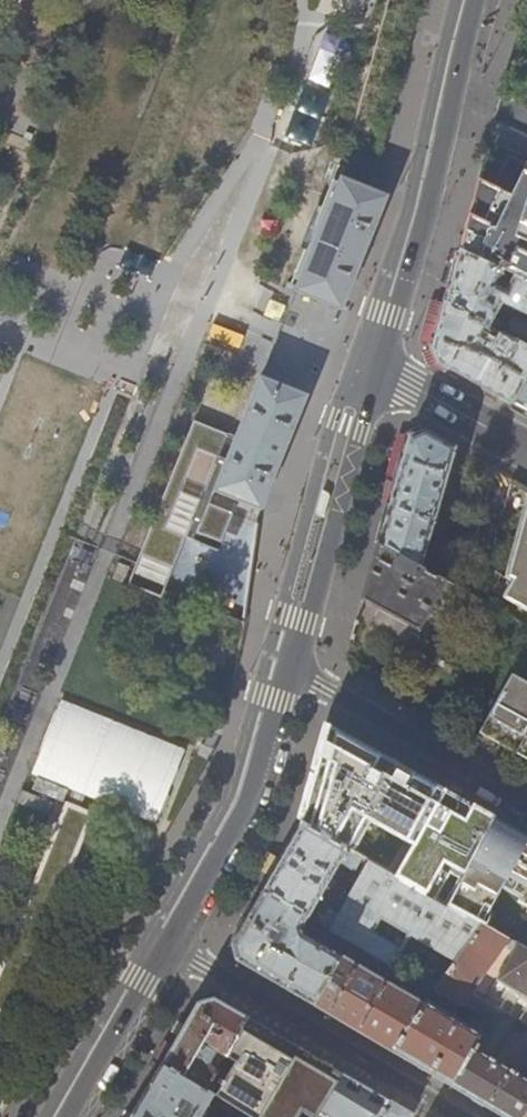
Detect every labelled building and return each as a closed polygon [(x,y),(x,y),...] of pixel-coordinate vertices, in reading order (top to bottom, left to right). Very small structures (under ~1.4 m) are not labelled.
[(524,163),(506,154),(490,189),(476,182),(464,226),(457,251),(498,270),(510,276),(526,284),(526,158),(524,163)] [(294,291),(340,310),(354,273),(360,257),(385,196),(368,189),(339,178),(294,291)] [(498,270),(457,251),(449,283),(443,303),(482,323),(509,338),(526,347),(526,284),(510,276),(506,284),(495,278),(498,270)] [(482,323),(443,303),(436,331),(431,347),(437,363),(470,381),(510,403),(526,372),(526,347),(509,338),(511,346),(515,349),(509,359),(503,356),(506,351),(504,345),(499,342),(501,339),(496,338),(490,335),(487,341),(478,336),(482,323)] [(510,403),(526,412),(526,372),(510,403)] [(212,491),(260,509),(306,395),(258,377),(236,432),(212,491)] [(429,573),(439,540),(435,537),(447,495),(440,493),(453,446),(422,429),(407,435),(391,492),(376,545),(429,573)] [(521,491),(523,486),(511,479),(509,484),(521,491)] [(504,576),(511,580),(502,596),(526,610),(526,488),(504,576)] [(429,573),(376,545),(369,571),(362,598),(417,630),(444,581),(429,573)] [(511,672),(479,733),(518,755),(526,760),(526,682),(511,672)] [(194,756),(52,696),(22,768),(163,828),(173,805),(194,756)] [(320,750),(315,768),(307,797),(299,822),(345,848),(351,852),(369,821),(410,844),(392,876),(433,900),(448,873),(459,879),(491,819),(492,817),(462,801),(406,769),(348,735),(327,724),(320,750)] [(66,800),(0,970),(0,1014),(10,1018),(91,810),(66,800)] [(526,842),(526,841),(526,839),(491,819),(459,879),(444,906),(462,916),(463,914),(481,924),(508,940),(518,946),(526,951),(526,843),(526,842)] [(345,848),(299,822),(298,828),(275,868),(261,891),(306,916),(307,917),(345,848)] [(392,876),(365,860),(336,914),(327,908),(319,924),(384,962),(389,965),(390,966),(410,932),(457,958),(481,924),(463,914),(462,916),(444,906),(433,900),(392,876)] [(299,929),(306,916),(261,891),(243,922),(230,943),(235,960),(261,975),(339,1021),(370,1039),(402,992),(304,934),(299,929)] [(508,940),(481,924),(457,958),(436,988),(460,1002),(462,1003),(508,940)] [(518,946),(498,979),(526,996),(526,951),(518,946)] [(386,971),(389,965),(384,962),(380,968),(386,971)] [(424,1004),(402,992),(370,1039),(380,1045),(390,1051),(424,1004)] [(224,1055),(246,1016),(224,1003),(213,997),(197,1001),(179,1033),(161,1063),(204,1089),(215,1069),(204,1062),(208,1063),(210,1062),(211,1060),(212,1057),(211,1055),(210,1053),(212,1048),(221,1053),(221,1054),(223,1056),(224,1055)] [(426,1001),(424,1004),(390,1051),(419,1068),(450,1086),(473,1046),(480,1032),(426,1001)] [(480,1014),(462,1003),(460,1002),(456,1010),(482,1026),(480,1014)] [(294,1044),(246,1016),(224,1055),(263,1079),(259,1085),(266,1089),(294,1044)] [(294,1044),(266,1089),(312,1116),(314,1116),(341,1072),(294,1044)] [(450,1086),(483,1105),(503,1116),(523,1116),(526,1110),(526,1078),(473,1046),(450,1086)] [(204,1089),(161,1063),(146,1089),(132,1113),(139,1116),(197,1116),(207,1099),(209,1100),(208,1101),(215,1105),(219,1099),(204,1089)] [(261,1097),(215,1069),(204,1089),(219,1099),(225,1102),(249,1116),(258,1102),(261,1097)] [(386,1098),(358,1082),(341,1072),(314,1116),(375,1116),(386,1098)] [(411,1113),(386,1098),(375,1116),(409,1116),(411,1113)] [(249,1116),(225,1102),(216,1116),(249,1116)] [(258,1102),(249,1116),(283,1116),(258,1102)]
